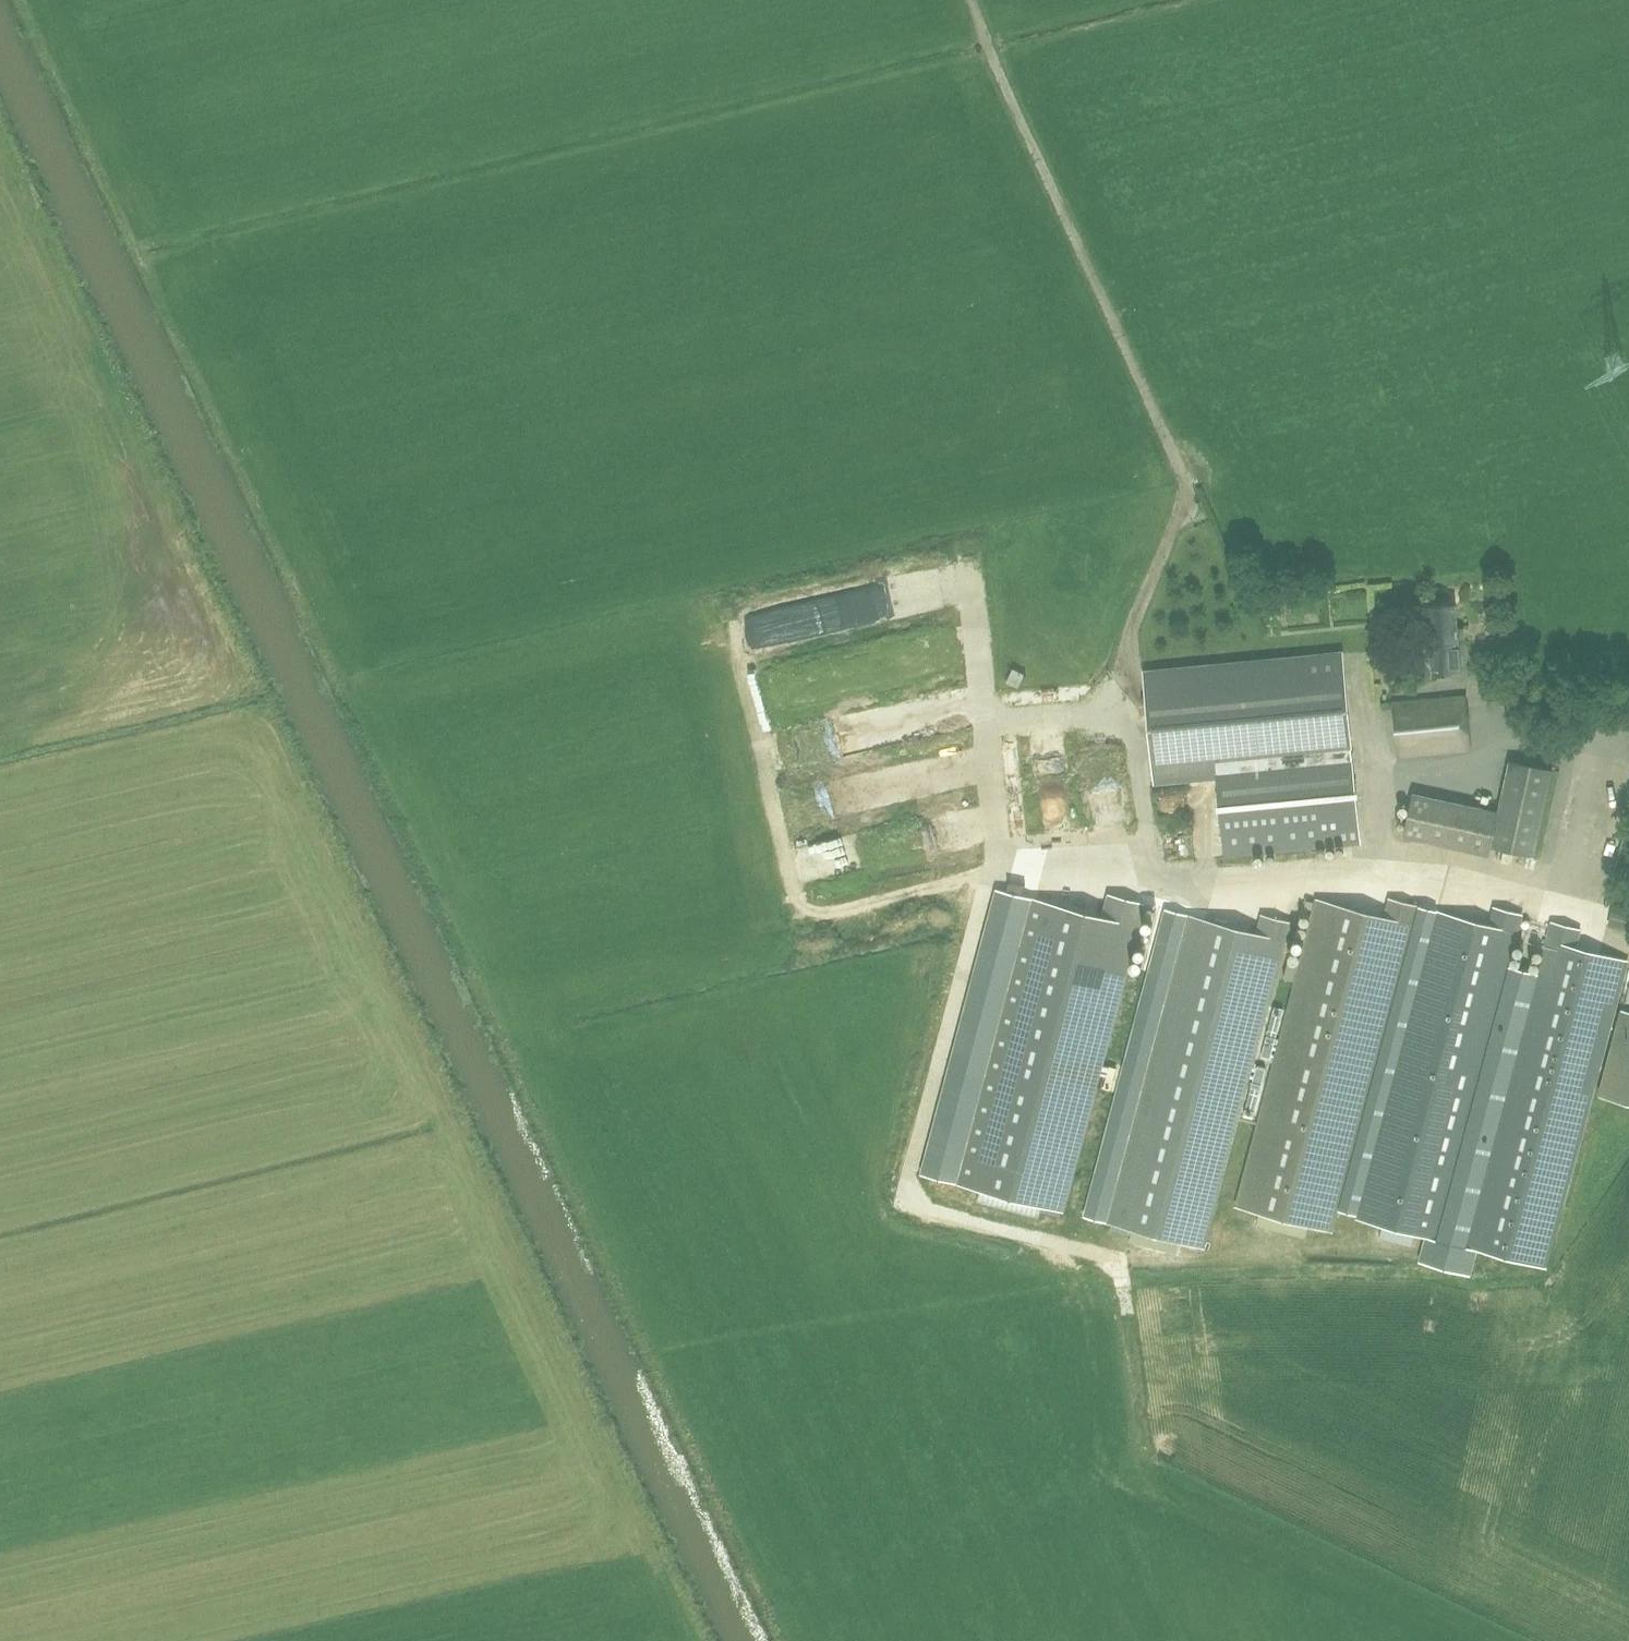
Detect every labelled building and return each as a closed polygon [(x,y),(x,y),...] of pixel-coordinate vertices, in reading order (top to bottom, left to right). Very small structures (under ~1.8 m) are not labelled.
[(802,630),(797,602),(767,608),(772,636),(802,630)] [(1456,604),(1426,606),(1431,673),(1466,671),(1464,633),(1458,633),(1456,604)] [(1362,842),(1343,654),(1144,674),(1154,784),(1216,777),(1224,856),(1362,842)] [(1472,748),(1466,695),(1393,703),(1399,756),(1472,748)] [(1140,702),(1131,706),(1138,727),(1147,724),(1140,702)] [(1509,760),(1499,811),(1413,793),(1404,836),(1490,854),(1492,846),(1534,855),(1552,770),(1509,760)] [(881,837),(823,835),(822,859),(880,861),(881,837)] [(1062,1209),(1143,903),(1110,894),(1104,917),(1035,898),(959,1182),(1062,1209)] [(1333,1231),(1335,1223),(1414,926),(1426,929),(1431,908),(1393,898),(1388,916),(1320,898),(1238,1206),(1259,1212),(1256,1226),(1307,1239),(1311,1225),(1333,1231)] [(1628,930),(1628,909),(1612,905),(1608,924),(1628,930)] [(1490,924),(1438,910),(1357,1216),(1383,1223),(1380,1238),(1413,1246),(1417,1232),(1436,1237),(1522,913),(1494,906),(1490,924)] [(1203,1247),(1205,1238),(1290,921),(1263,914),(1258,932),(1190,914),(1110,1213),(1108,1221),(1133,1228),(1130,1242),(1177,1254),(1181,1241),(1203,1247)] [(1467,1245),(1546,1266),(1627,960),(1575,947),(1579,929),(1553,921),(1467,1245)] [(1628,1102),(1628,1010),(1621,1008),(1599,1094),(1628,1102)]
